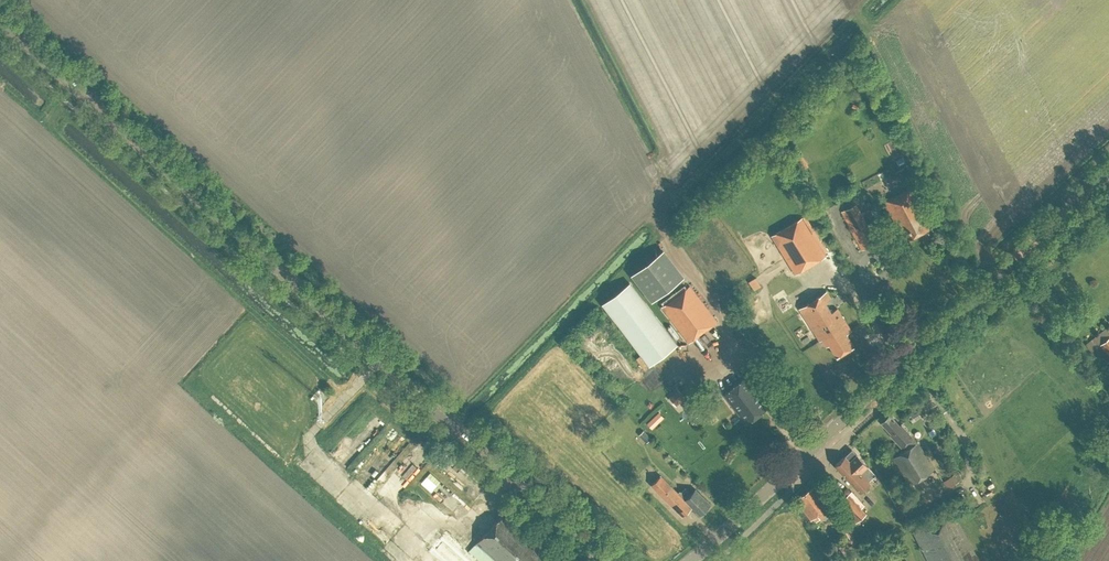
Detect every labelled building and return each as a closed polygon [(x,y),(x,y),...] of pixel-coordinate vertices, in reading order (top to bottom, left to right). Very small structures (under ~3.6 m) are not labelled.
[(931,228),(911,191),(910,189),(884,203),(905,242),(931,228)] [(871,220),(867,222),(856,201),(842,209),(862,247),(881,238),(871,220)] [(771,236),(796,275),(825,256),(801,218),(771,236)] [(630,274),(651,301),(684,276),(663,249),(630,274)] [(755,289),(762,284),(757,276),(749,280),(755,289)] [(601,302),(648,364),(677,342),(630,280),(601,302)] [(661,308),(688,344),(717,322),(690,286),(661,308)] [(827,292),(799,309),(819,342),(823,339),(827,346),(830,344),(837,356),(854,346),(847,334),(852,332),(827,292)] [(1100,344),(1108,356),(1108,336),(1100,344)] [(767,403),(745,374),(723,390),(743,416),(745,415),(747,418),(761,408),(767,403)] [(678,405),(687,395),(678,387),(669,397),(678,405)] [(660,411),(647,422),(652,428),(665,416),(660,411)] [(908,447),(892,458),(910,484),(935,468),(918,441),(901,422),(900,423),(890,412),(889,413),(886,413),(882,417),(882,420),(881,421),(891,431),(890,433),(901,446),(905,443),(908,447)] [(638,434),(646,442),(651,437),(643,429),(638,434)] [(868,479),(875,473),(856,453),(850,459),(845,454),(835,464),(860,490),(870,481),(868,479)] [(432,491),(441,480),(431,471),(422,482),(432,491)] [(661,475),(652,484),(684,515),(692,507),(694,509),(695,508),(701,514),(711,503),(696,488),(691,494),(685,488),(681,492),(680,491),(678,492),(661,475)] [(810,489),(801,495),(805,500),(799,505),(811,520),(829,505),(814,486),(810,489)] [(864,503),(852,490),(839,502),(856,520),(866,511),(861,506),(864,503)] [(929,560),(978,560),(950,508),(911,529),(929,560)] [(416,560),(559,560),(504,511),(468,549),(445,528),(416,560)] [(839,527),(849,545),(856,541),(846,522),(839,527)]
